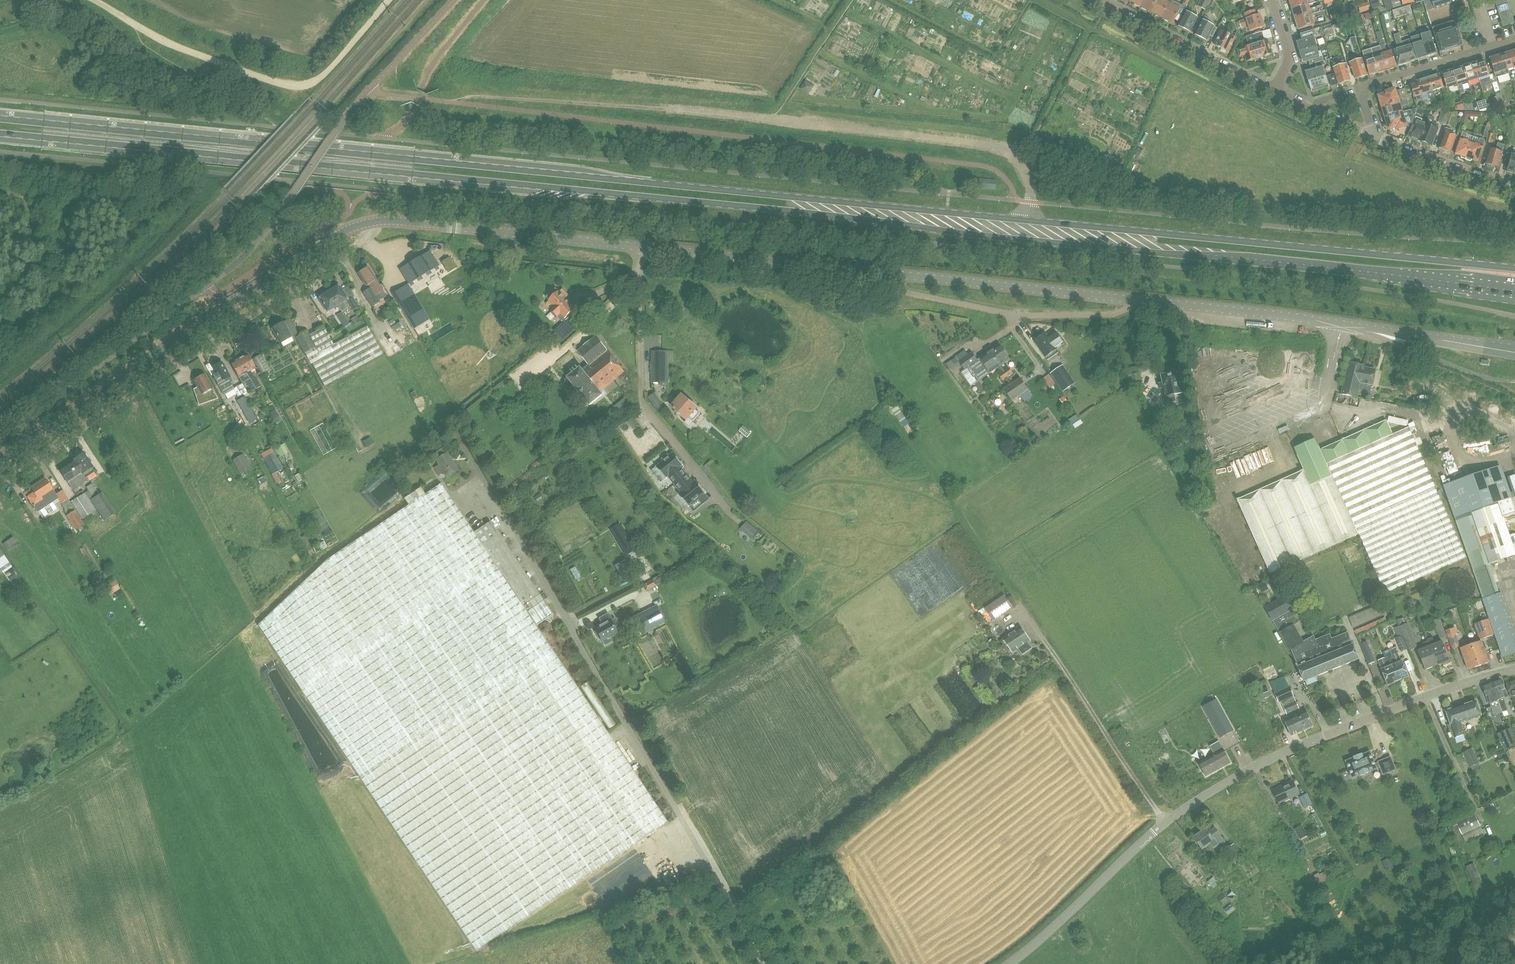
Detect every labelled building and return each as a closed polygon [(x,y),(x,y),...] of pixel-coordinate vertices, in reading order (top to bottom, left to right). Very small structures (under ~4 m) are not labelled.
[(1151,12),(1157,0),(1144,0),(1141,6),(1151,12)] [(1162,17),(1171,0),(1157,0),(1151,12),(1162,17)] [(1184,11),(1186,7),(1173,0),(1171,0),(1162,17),(1173,23),(1178,14),(1182,16),(1184,11)] [(1197,6),(1206,10),(1208,5),(1210,1),(1211,0),(1200,0),(1197,6)] [(1290,9),(1308,4),(1306,0),(1289,0),(1290,3),(1289,4),(1290,9)] [(1372,8),(1380,6),(1378,0),(1373,0),(1370,1),(1372,8)] [(1390,0),(1386,0),(1384,1),(1386,8),(1392,6),(1390,0)] [(1401,6),(1399,0),(1390,0),(1392,6),(1393,8),(1401,6)] [(1464,0),(1428,0),(1424,1),(1423,1),(1426,11),(1451,3),(1453,8),(1455,9),(1464,6),(1465,4),(1464,0)] [(1346,4),(1349,15),(1358,13),(1355,2),(1346,4)] [(1366,3),(1358,5),(1360,12),(1368,10),(1366,3)] [(1414,14),(1424,11),(1422,3),(1412,7),(1414,14)] [(1497,7),(1498,13),(1510,9),(1508,3),(1497,7)] [(1294,15),(1295,19),(1324,10),(1322,5),(1309,9),(1308,4),(1290,9),(1292,15),(1294,15)] [(1341,18),(1349,15),(1346,4),(1338,7),(1341,18)] [(1410,5),(1402,7),(1404,16),(1412,13),(1410,5)] [(1192,10),(1186,7),(1184,11),(1186,12),(1179,26),(1184,28),(1184,30),(1188,32),(1188,31),(1190,32),(1197,17),(1191,14),(1192,10)] [(1402,7),(1392,10),(1395,18),(1404,16),(1402,7)] [(1331,20),(1339,18),(1337,9),(1329,11),(1331,20)] [(1498,13),(1500,19),(1512,15),(1510,9),(1498,13)] [(1241,20),(1239,21),(1240,24),(1241,28),(1248,25),(1250,32),(1264,27),(1264,26),(1265,26),(1263,21),(1262,21),(1260,14),(1256,15),(1255,10),(1245,13),(1246,19),(1241,20)] [(1298,30),(1314,25),(1312,19),(1325,15),(1324,10),(1295,19),(1296,24),(1295,25),(1296,29),(1298,29),(1298,30)] [(1329,22),(1328,15),(1320,17),(1321,24),(1329,22)] [(1514,23),(1512,15),(1500,19),(1503,27),(1514,23)] [(1205,16),(1195,35),(1200,37),(1201,39),(1204,41),(1205,40),(1206,41),(1208,37),(1212,39),(1218,27),(1214,25),(1207,22),(1209,18),(1205,16)] [(1355,27),(1364,25),(1362,17),(1353,20),(1355,27)] [(1454,18),(1442,22),(1450,50),(1461,47),(1456,31),(1458,31),(1454,18)] [(1442,22),(1431,26),(1440,53),(1450,50),(1442,22)] [(1323,29),(1325,37),(1334,34),(1332,27),(1323,29)] [(1302,38),(1296,40),(1298,45),(1297,46),(1298,49),(1299,50),(1299,51),(1316,46),(1313,36),(1316,35),(1314,28),(1300,32),(1302,38)] [(1222,49),(1221,50),(1226,52),(1227,51),(1228,52),(1235,39),(1236,37),(1234,36),(1222,30),(1214,45),(1222,49)] [(1262,31),(1253,34),(1260,57),(1265,56),(1266,56),(1269,55),(1270,54),(1272,54),(1268,40),(1265,40),(1262,31)] [(1392,51),(1387,52),(1380,31),(1376,32),(1387,68),(1388,68),(1388,69),(1389,69),(1395,67),(1396,67),(1396,66),(1397,66),(1392,51)] [(1376,47),(1371,48),(1379,73),(1381,72),(1382,71),(1382,70),(1387,68),(1376,32),(1372,34),(1376,47)] [(1430,32),(1424,34),(1421,35),(1427,57),(1437,54),(1430,32)] [(1411,39),(1401,41),(1399,33),(1399,34),(1401,41),(1408,63),(1418,60),(1413,44),(1411,39)] [(1253,34),(1246,36),(1248,45),(1243,47),(1247,61),(1249,61),(1250,61),(1253,60),(1254,59),(1260,57),(1253,34)] [(1394,50),(1398,66),(1408,63),(1401,41),(1399,34),(1394,35),(1398,49),(1394,50)] [(1418,42),(1413,44),(1418,60),(1427,57),(1421,35),(1417,36),(1418,42)] [(1322,56),(1319,56),(1316,47),(1316,46),(1299,51),(1300,52),(1299,53),(1300,56),(1301,57),(1303,62),(1308,61),(1310,65),(1323,61),(1322,56)] [(1362,51),(1364,59),(1369,74),(1372,73),(1372,74),(1373,74),(1379,73),(1371,48),(1362,51)] [(1514,67),(1514,71),(1514,74),(1514,55),(1514,51),(1510,52),(1509,51),(1508,51),(1502,53),(1507,70),(1508,74),(1509,74),(1508,69),(1514,67)] [(1496,78),(1508,74),(1507,70),(1502,53),(1496,55),(1496,56),(1495,56),(1495,57),(1490,58),(1496,78)] [(1333,68),(1335,73),(1336,76),(1338,84),(1340,83),(1341,84),(1344,83),(1345,82),(1350,80),(1345,64),(1346,64),(1344,56),(1338,58),(1340,66),(1333,68)] [(1366,75),(1367,75),(1362,59),(1350,63),(1355,79),(1360,77),(1362,78),(1365,77),(1366,75)] [(1477,62),(1474,63),(1478,78),(1482,92),(1487,91),(1486,87),(1492,85),(1491,81),(1491,82),(1489,75),(1485,60),(1483,60),(1482,59),(1478,60),(1477,62)] [(1325,64),(1323,61),(1310,65),(1311,68),(1305,70),(1307,75),(1306,76),(1307,79),(1308,80),(1309,81),(1325,76),(1322,65),(1325,64)] [(1468,81),(1474,79),(1478,78),(1474,63),(1470,64),(1469,63),(1463,65),(1464,70),(1468,81)] [(1455,69),(1452,70),(1460,94),(1465,93),(1462,83),(1468,81),(1464,70),(1463,65),(1456,67),(1455,69)] [(1441,73),(1446,88),(1452,86),(1455,96),(1460,94),(1452,70),(1449,71),(1448,71),(1447,70),(1443,72),(1442,73),(1441,73)] [(1437,90),(1444,88),(1440,74),(1439,74),(1438,73),(1433,75),(1433,76),(1428,77),(1433,95),(1436,104),(1441,103),(1437,90)] [(1310,87),(1312,92),(1328,87),(1325,76),(1309,81),(1309,82),(1308,83),(1309,86),(1310,87)] [(1416,81),(1416,82),(1410,85),(1413,93),(1414,93),(1417,102),(1423,100),(1421,95),(1428,93),(1429,96),(1433,95),(1428,77),(1423,79),(1423,78),(1422,78),(1417,79),(1417,80),(1417,81),(1416,81)] [(801,90),(808,94),(813,86),(806,81),(801,90)] [(1379,96),(1382,108),(1408,99),(1408,100),(1410,99),(1408,94),(1406,94),(1404,88),(1397,90),(1399,95),(1397,96),(1395,89),(1386,92),(1386,94),(1379,96)] [(1501,92),(1495,94),(1499,106),(1501,113),(1508,113),(1501,92)] [(1402,112),(1400,107),(1409,104),(1408,100),(1408,99),(1382,108),(1386,118),(1410,111),(1410,110),(1402,112)] [(1489,102),(1481,104),(1485,113),(1492,110),(1489,102)] [(1397,129),(1406,126),(1410,128),(1416,113),(1417,109),(1417,108),(1410,110),(1410,111),(1386,118),(1389,129),(1396,127),(1397,129)] [(1441,110),(1438,122),(1443,124),(1448,111),(1441,110)] [(1453,111),(1451,111),(1448,111),(1443,124),(1448,126),(1453,111)] [(1438,125),(1437,124),(1433,122),(1434,118),(1429,116),(1425,124),(1425,125),(1419,141),(1431,145),(1437,129),(1438,125)] [(1409,136),(1419,141),(1425,125),(1425,124),(1421,122),(1422,120),(1416,118),(1416,119),(1409,136)] [(1495,128),(1491,127),(1486,142),(1491,144),(1494,134),(1495,128)] [(1439,147),(1450,151),(1455,135),(1451,133),(1452,130),(1446,128),(1444,131),(1439,147)] [(1455,153),(1466,157),(1473,136),(1462,132),(1460,138),(1455,153)] [(1484,140),(1473,136),(1466,157),(1477,161),(1483,146),(1484,140)] [(1502,153),(1504,145),(1497,143),(1495,150),(1490,149),(1486,163),(1498,168),(1502,153)] [(1514,170),(1514,155),(1512,154),(1511,155),(1507,154),(1506,161),(1510,162),(1507,170),(1514,172),(1514,170)] [(975,188),(995,190),(996,180),(976,178),(975,188)] [(429,251),(399,269),(408,285),(439,266),(429,251)] [(366,286),(368,285),(370,288),(362,293),(371,306),(379,301),(375,296),(383,290),(367,266),(357,273),(366,286)] [(339,285),(330,291),(339,306),(342,312),(347,308),(342,300),(346,298),(342,290),(339,285)] [(398,304),(413,329),(427,320),(406,285),(405,285),(412,296),(398,304)] [(545,297),(549,301),(546,304),(561,321),(575,309),(565,298),(568,295),(563,289),(559,292),(556,288),(545,297)] [(330,291),(318,298),(326,310),(332,306),(334,309),(339,306),(330,291)] [(348,300),(353,310),(359,307),(353,297),(348,300)] [(563,341),(580,324),(571,315),(554,331),(563,341)] [(360,322),(357,316),(351,319),(354,325),(360,322)] [(271,328),(280,343),(292,337),(291,336),(297,333),(289,319),(283,322),(271,328)] [(398,322),(395,324),(391,326),(393,330),(400,326),(398,322)] [(316,347),(305,353),(310,364),(311,363),(325,388),(383,356),(367,326),(333,345),(324,327),(309,335),(316,347)] [(304,353),(305,353),(316,347),(309,335),(307,331),(295,337),(304,353)] [(1035,342),(1046,359),(1057,352),(1055,349),(1064,343),(1056,332),(1048,337),(1046,334),(1035,342)] [(574,386),(589,405),(602,395),(599,391),(593,383),(594,383),(591,379),(593,378),(589,373),(596,368),(591,362),(607,350),(596,336),(578,351),(589,365),(582,370),(580,367),(567,378),(565,380),(564,384),(567,387),(571,388),(574,386)] [(999,344),(988,351),(996,363),(999,367),(1002,371),(1003,370),(1008,367),(1005,363),(1010,360),(999,344)] [(593,383),(599,391),(623,371),(607,350),(591,362),(596,368),(589,373),(593,378),(591,379),(594,383),(593,383)] [(650,351),(651,383),(668,383),(669,351),(650,351)] [(968,354),(958,361),(959,363),(960,363),(964,369),(961,371),(971,386),(974,384),(979,380),(999,367),(996,363),(988,351),(979,358),(980,358),(977,360),(971,352),(968,354)] [(247,353),(239,358),(256,389),(260,397),(265,393),(255,375),(254,376),(251,370),(256,368),(247,353)] [(253,358),(262,377),(271,371),(262,353),(253,358)] [(239,358),(230,363),(238,377),(241,383),(246,381),(252,392),(256,389),(239,358)] [(212,368),(215,374),(213,375),(218,384),(218,383),(220,388),(232,381),(222,362),(212,368)] [(1357,398),(1358,391),(1364,365),(1348,362),(1341,394),(1357,398)] [(1060,365),(1049,373),(1061,390),(1072,383),(1060,365)] [(1370,393),(1371,385),(1372,386),(1375,369),(1364,367),(1364,366),(1364,365),(1358,391),(1370,393)] [(1003,370),(1007,377),(1013,374),(1008,367),(1003,370)] [(1134,373),(1132,367),(1124,369),(1128,387),(1135,385),(1135,384),(1143,382),(1140,371),(1134,373)] [(1162,382),(1158,383),(1159,389),(1164,388),(1167,403),(1171,402),(1172,407),(1184,405),(1177,372),(1174,369),(1169,370),(1169,374),(1161,376),(1162,382)] [(1002,381),(1007,377),(1003,370),(997,374),(1002,381)] [(193,380),(201,394),(205,401),(210,398),(206,391),(212,388),(205,374),(193,380)] [(1003,389),(1012,401),(1020,396),(1028,390),(1020,377),(1003,389)] [(1404,389),(1407,397),(1412,395),(1410,387),(1404,389)] [(1028,390),(1020,396),(1025,402),(1025,401),(1028,405),(1034,400),(1032,397),(1033,396),(1028,390)] [(648,397),(655,408),(662,403),(655,392),(648,397)] [(700,413),(696,409),(696,408),(681,395),(671,407),(687,420),(688,418),(693,422),(700,413)] [(1059,399),(1063,405),(1068,402),(1063,395),(1059,399)] [(246,407),(252,406),(250,398),(244,400),(246,407)] [(904,418),(908,414),(900,405),(895,409),(904,418)] [(244,411),(250,422),(256,419),(250,408),(244,411)] [(281,421),(279,416),(276,410),(270,413),(276,423),(281,421)] [(1237,499),(1269,573),(1358,534),(1385,594),(1466,557),(1409,427),(1415,425),(1408,410),(1320,449),(1318,446),(1297,455),(1303,470),(1237,499)] [(638,425),(632,418),(627,422),(633,429),(638,425)] [(739,430),(747,437),(751,433),(743,426),(739,430)] [(373,443),(370,437),(363,441),(366,447),(373,443)] [(276,450),(279,457),(282,456),(284,461),(290,458),(284,446),(276,450)] [(432,454),(438,465),(434,468),(439,476),(444,473),(446,477),(457,470),(443,447),(432,454)] [(668,476),(674,484),(687,475),(680,466),(682,465),(683,465),(672,452),(672,453),(669,456),(668,454),(662,459),(663,461),(656,466),(655,466),(666,479),(666,478),(668,476)] [(59,470),(72,490),(86,481),(84,478),(95,471),(83,453),(72,460),(72,461),(59,470)] [(271,474),(272,473),(278,483),(288,478),(282,468),(282,467),(274,453),(263,460),(271,474)] [(232,460),(240,474),(252,468),(243,454),(232,460)] [(1496,586),(1489,564),(1514,555),(1514,533),(1509,535),(1503,517),(1514,513),(1514,509),(1511,497),(1496,502),(1486,471),(1443,486),(1480,591),(1496,586)] [(687,475),(674,484),(681,492),(679,494),(678,493),(678,494),(688,507),(689,506),(688,506),(704,493),(705,493),(695,480),(694,480),(695,481),(693,482),(687,475)] [(264,476),(257,479),(260,485),(267,481),(264,476)] [(27,496),(34,507),(39,504),(39,505),(45,502),(42,496),(52,490),(45,478),(31,487),(34,492),(27,496)] [(82,520),(96,510),(90,500),(99,494),(97,491),(96,491),(92,483),(86,487),(88,490),(70,502),(82,520)] [(258,625),(346,757),(476,950),(667,822),(535,625),(552,614),(490,521),(473,532),(441,483),(424,494),(420,487),(403,498),(408,505),(326,559),(258,625)] [(62,490),(54,495),(62,507),(63,507),(65,509),(64,510),(67,515),(67,516),(75,530),(83,525),(74,511),(67,499),(68,499),(62,490)] [(90,500),(96,510),(104,521),(116,513),(101,492),(99,494),(90,500)] [(757,531),(746,522),(740,529),(751,538),(752,537),(754,539),(759,533),(757,531)] [(611,531),(607,534),(611,539),(614,537),(625,556),(635,550),(619,523),(609,529),(611,531)] [(314,546),(317,551),(326,546),(323,541),(314,546)] [(3,573),(12,567),(5,555),(0,558),(0,569),(3,573)] [(633,570),(626,558),(624,559),(622,556),(617,559),(619,562),(614,565),(621,577),(633,570)] [(529,571),(532,578),(539,576),(535,568),(529,571)] [(1440,585),(1440,586),(1440,589),(1440,590),(1441,591),(1441,593),(1442,594),(1443,595),(1443,596),(1445,598),(1446,599),(1447,600),(1449,601),(1450,602),(1452,603),(1453,603),(1455,603),(1457,603),(1458,603),(1460,603),(1461,603),(1463,602),(1466,601),(1467,600),(1469,599),(1470,598),(1471,596),(1472,595),(1473,594),(1473,592),(1474,591),(1474,589),(1474,587),(1474,585),(1474,583),(1473,581),(1473,580),(1472,578),(1471,577),(1470,575),(1469,574),(1468,573),(1466,572),(1465,571),(1464,571),(1462,570),(1461,570),(1459,569),(1457,569),(1456,569),(1454,570),(1453,570),(1451,571),(1449,571),(1448,572),(1447,573),(1445,574),(1444,576),(1443,577),(1442,579),(1441,580),(1441,582),(1441,583),(1440,584),(1440,585)] [(8,578),(13,585),(20,580),(15,573),(8,578)] [(656,585),(652,578),(642,584),(646,590),(656,585)] [(115,596),(125,588),(117,579),(108,587),(115,596)] [(1269,589),(1265,581),(1257,585),(1261,593),(1269,589)] [(1483,598),(1483,599),(1503,657),(1514,653),(1514,646),(1498,593),(1483,598)] [(984,608),(993,621),(1013,607),(1004,594),(984,608)] [(1318,681),(1316,676),(1358,659),(1352,644),(1348,632),(1331,639),(1329,634),(1316,640),(1314,635),(1303,641),(1294,625),(1300,622),(1292,610),(1293,609),(1285,595),(1264,607),(1272,621),(1273,621),(1279,632),(1289,651),(1291,650),(1298,667),(1304,681),(1305,681),(1307,685),(1318,681)] [(1378,607),(1381,614),(1390,611),(1387,604),(1378,607)] [(631,617),(640,635),(664,623),(655,605),(631,617)] [(1376,605),(1349,617),(1353,627),(1380,616),(1376,605)] [(602,624),(594,628),(595,630),(594,631),(599,639),(600,639),(601,640),(608,636),(608,637),(616,633),(613,627),(618,624),(615,618),(612,619),(608,613),(599,618),(602,624)] [(1387,622),(1385,617),(1354,630),(1356,635),(1387,622)] [(1432,621),(1439,638),(1446,636),(1439,618),(1432,621)] [(1474,624),(1480,640),(1488,637),(1490,644),(1497,641),(1495,634),(1493,635),(1488,619),(1474,624)] [(1399,626),(1403,635),(1409,650),(1417,647),(1407,623),(1399,626)] [(1003,638),(1013,652),(1030,640),(1020,626),(1003,638)] [(1394,628),(1398,637),(1402,635),(1402,636),(1403,635),(1399,626),(1394,628)] [(1445,630),(1452,649),(1460,647),(1458,642),(1460,641),(1455,627),(1445,630)] [(1402,635),(1398,637),(1395,638),(1401,651),(1408,649),(1402,636),(1402,635)] [(1432,637),(1427,639),(1428,641),(1437,665),(1449,660),(1441,641),(1435,644),(1432,637)] [(1359,642),(1368,664),(1375,662),(1366,639),(1359,642)] [(1424,648),(1418,651),(1425,669),(1437,665),(1428,641),(1422,643),(1424,648)] [(1481,641),(1471,645),(1478,666),(1488,662),(1481,641)] [(1478,666),(1471,645),(1461,648),(1468,669),(1478,666)] [(1398,653),(1386,657),(1390,668),(1394,669),(1398,680),(1408,676),(1402,661),(1401,661),(1398,653)] [(1390,668),(1386,657),(1378,661),(1381,669),(1388,685),(1398,680),(1394,669),(1390,668)] [(1271,686),(1278,703),(1281,702),(1287,715),(1299,709),(1289,686),(1288,686),(1285,680),(1271,686)] [(1492,683),(1501,711),(1503,717),(1509,715),(1503,697),(1507,696),(1502,680),(1492,683)] [(1506,683),(1508,692),(1509,692),(1510,698),(1513,697),(1514,705),(1514,681),(1506,683)] [(1483,687),(1488,703),(1490,702),(1494,714),(1501,711),(1492,683),(1483,687)] [(1270,695),(1267,687),(1258,690),(1262,699),(1270,695)] [(1203,707),(1220,738),(1233,730),(1216,699),(1203,707)] [(1475,701),(1457,707),(1458,713),(1462,721),(1480,715),(1475,701)] [(1458,713),(1457,707),(1445,711),(1450,724),(1448,725),(1453,737),(1463,734),(1459,722),(1462,721),(1458,713)] [(1284,720),(1291,736),(1313,726),(1306,710),(1284,720)] [(1115,731),(1120,739),(1121,738),(1125,745),(1130,742),(1125,735),(1126,735),(1121,728),(1115,731)] [(629,735),(625,738),(643,766),(647,763),(629,735)] [(1505,749),(1514,745),(1514,742),(1512,735),(1501,740),(1505,749)] [(1210,748),(1213,754),(1198,763),(1205,776),(1230,763),(1219,743),(1210,748)] [(1471,748),(1462,753),(1466,760),(1475,756),(1471,748)] [(1354,758),(1346,761),(1352,777),(1360,774),(1361,775),(1368,772),(1368,771),(1376,768),(1380,766),(1383,774),(1395,769),(1390,757),(1378,762),(1374,764),(1370,752),(1362,755),(1361,754),(1359,755),(1356,756),(1353,757),(1354,758)] [(1475,756),(1466,760),(1469,767),(1471,767),(1478,763),(1479,763),(1475,756)] [(1273,790),(1279,803),(1299,794),(1292,780),(1273,790)] [(1307,794),(1300,798),(1305,807),(1312,804),(1307,794)] [(1475,815),(1457,824),(1457,825),(1461,834),(1464,841),(1483,832),(1475,815)] [(1308,835),(1302,824),(1294,828),(1300,839),(1308,835)] [(1461,834),(1457,825),(1451,827),(1455,836),(1461,834)] [(1202,849),(1210,843),(1213,848),(1218,844),(1218,845),(1224,841),(1215,828),(1208,832),(1205,828),(1193,837),(1202,849)] [(1225,849),(1233,859),(1241,854),(1233,843),(1225,849)] [(1394,867),(1390,858),(1383,861),(1388,870),(1394,867)] [(1474,863),(1466,866),(1470,876),(1478,873),(1474,863)] [(1327,865),(1311,872),(1313,877),(1314,877),(1317,884),(1332,877),(1327,865)] [(1213,877),(1207,882),(1210,885),(1211,885),(1213,888),(1217,884),(1215,882),(1216,880),(1213,877)] [(1227,900),(1223,894),(1219,898),(1223,903),(1227,900)]
